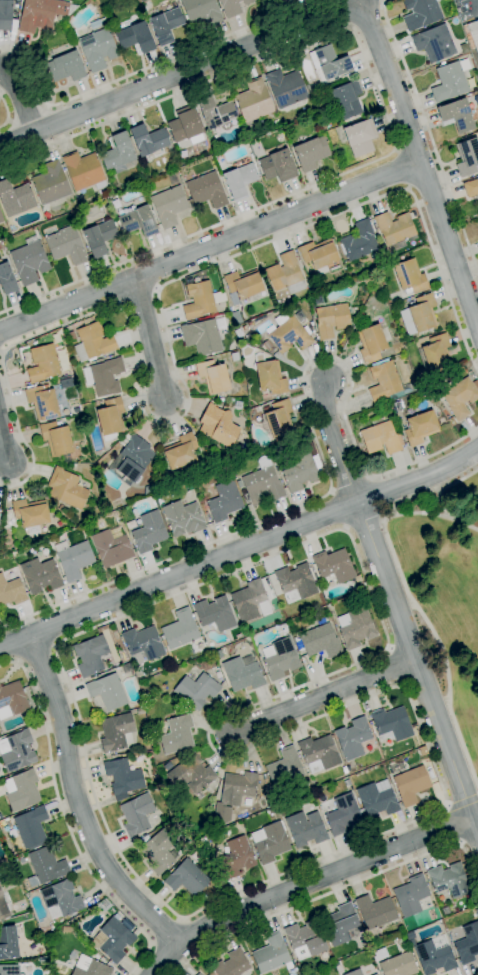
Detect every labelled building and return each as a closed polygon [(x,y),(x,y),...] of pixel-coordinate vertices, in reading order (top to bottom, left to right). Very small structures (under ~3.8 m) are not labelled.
[(11,31),(0,30),(0,0),(10,0),(13,0),(11,31)] [(20,3),(21,0),(55,0),(69,3),(67,17),(54,15),(50,33),(39,31),(41,24),(36,23),(34,34),(18,31),(24,4),(20,3)] [(188,20),(180,0),(215,0),(224,21),(208,27),(205,20),(191,26),(190,24),(188,25),(186,21),(188,20)] [(222,5),(220,0),(255,0),(255,1),(244,6),(242,1),(238,3),(242,13),(227,19),(221,5),(222,5)] [(406,11),(401,0),(438,0),(436,1),(443,18),(421,26),(408,31),(402,17),(412,13),(411,9),(406,11)] [(160,47),(148,19),(162,13),(162,14),(178,7),(185,24),(169,31),(173,42),(160,47)] [(151,17),(149,12),(157,8),(159,14),(151,17)] [(91,74),(77,39),(78,39),(93,33),(89,23),(101,19),(106,17),(108,22),(105,23),(107,28),(108,27),(119,56),(109,60),(107,56),(102,58),(106,68),(91,74)] [(138,55),(134,45),(121,50),(118,44),(117,44),(116,40),(117,40),(114,33),(130,27),(130,26),(144,20),(156,49),(142,54),(142,53),(138,55)] [(463,26),(477,20),(477,58),(475,49),(471,50),(463,26)] [(429,64),(423,49),(416,52),(410,37),(445,23),(457,53),(429,64)] [(73,38),(70,31),(75,29),(78,36),(73,38)] [(319,83),(314,70),(315,70),(309,54),(313,52),(313,51),(321,48),(318,42),(325,40),(327,45),(330,44),(337,60),(348,55),(353,70),(336,76),(325,81),(325,80),(319,83)] [(53,83),(51,78),(45,80),(44,77),(50,74),(45,64),(52,61),(51,60),(76,50),(83,68),(83,69),(86,76),(73,82),(70,76),(53,83)] [(441,85),(435,68),(458,61),(459,61),(467,58),(470,68),(462,71),(462,72),(469,92),(449,98),(449,99),(435,103),(430,88),(441,85)] [(279,110),(265,75),(280,69),(283,76),(297,70),(309,97),(279,110)] [(244,124),(233,96),(248,90),(248,88),(246,82),(261,76),(275,111),(244,124)] [(343,121),(340,114),(330,91),(348,83),(349,83),(356,80),(362,94),(356,96),(363,112),(343,121)] [(208,131),(195,100),(210,94),(215,107),(231,101),(238,118),(237,118),(239,123),(223,130),(221,125),(208,131)] [(458,134),(452,118),(441,122),(436,108),(465,98),(470,112),(469,113),(475,129),(458,134)] [(192,145),(189,138),(175,143),(170,131),(170,132),(166,123),(178,119),(175,112),(193,104),(204,132),(201,134),(204,140),(192,145)] [(354,158),(350,147),(349,147),(342,128),(371,118),(378,137),(370,140),(374,151),(354,158)] [(140,158),(129,129),(143,123),(147,134),(163,128),(170,146),(154,152),(155,152),(140,158)] [(115,174),(113,168),(106,171),(99,155),(112,149),(107,139),(111,137),(111,136),(125,131),(137,159),(124,164),(126,170),(115,174)] [(303,174),(293,147),(316,137),(317,139),(323,136),(325,142),(328,140),(331,148),(328,149),(331,156),(314,162),(317,168),(303,174)] [(476,137),(477,142),(477,172),(460,178),(456,164),(461,163),(455,144),(476,137)] [(280,183),(277,176),(266,180),(258,160),(268,156),(268,155),(287,148),(297,172),(296,172),(298,176),(280,183)] [(75,192),(61,157),(77,151),(79,158),(95,152),(106,180),(104,181),(106,186),(97,190),(95,185),(75,192)] [(41,206),(30,178),(45,172),(42,165),(58,159),(61,167),(71,194),(41,206)] [(234,203),(222,174),(236,168),(236,169),(252,162),(259,179),(243,186),(247,197),(234,203)] [(214,210),(210,199),(194,206),(185,183),(215,171),(228,204),(214,210)] [(171,186),(167,175),(174,172),(178,183),(171,186)] [(5,213),(0,200),(0,181),(7,178),(12,190),(28,183),(35,200),(33,201),(35,206),(8,216),(6,212),(5,213)] [(468,181),(477,178),(477,194),(467,198),(462,183),(468,181)] [(163,230),(157,217),(158,217),(150,197),(180,185),(189,208),(173,214),(177,225),(163,230)] [(144,238),(140,228),(124,235),(117,217),(133,211),(133,210),(147,204),(158,232),(144,238)] [(394,251),(392,245),(387,247),(381,232),(380,232),(375,221),(375,222),(373,217),(387,211),(392,222),(397,220),(396,217),(408,212),(411,218),(410,218),(417,234),(416,235),(417,238),(408,242),(407,239),(404,240),(406,246),(394,251)] [(349,262),(342,244),(341,245),(339,239),(351,234),(353,238),(359,236),(354,224),(368,218),(375,235),(373,236),(379,250),(364,256),(364,255),(362,256),(362,257),(349,262)] [(94,260),(82,231),(96,225),(112,219),(119,236),(102,242),(107,254),(94,260)] [(74,267),(69,254),(53,261),(44,238),(58,232),(57,231),(73,225),(83,248),(88,261),(74,267)] [(22,287),(17,273),(9,252),(27,245),(24,240),(35,235),(37,241),(39,240),(47,262),(48,262),(51,270),(40,274),(38,269),(34,271),(38,281),(22,287)] [(318,275),(316,270),(314,270),(310,261),(304,264),(299,252),(298,252),(297,248),(312,242),(314,245),(322,242),(330,238),(339,260),(326,266),(328,271),(318,275)] [(289,295),(286,288),(285,289),(285,288),(273,293),(264,270),(278,264),(280,267),(283,266),(279,255),(293,250),(295,254),(294,254),(299,265),(297,266),(306,288),(289,295)] [(413,294),(412,292),(406,294),(404,290),(401,291),(392,265),(411,259),(417,275),(424,273),(429,289),(426,290),(425,290),(413,294)] [(4,296),(0,284),(0,264),(7,261),(18,290),(4,296)] [(240,301),(236,291),(230,294),(223,277),(236,271),(238,277),(256,270),(264,290),(240,301)] [(366,286),(362,280),(369,276),(373,283),(366,286)] [(186,321),(182,306),(193,303),(192,297),(188,298),(185,286),(209,280),(212,294),(218,292),(220,302),(215,304),(217,311),(201,315),(201,317),(190,319),(190,320),(186,321)] [(234,307),(229,295),(235,292),(240,304),(234,307)] [(408,336),(399,311),(417,305),(415,298),(432,292),(437,306),(429,309),(435,327),(408,336)] [(319,341),(318,336),(316,324),(318,324),(315,309),(346,303),(351,327),(335,330),(335,326),(332,327),(334,338),(319,341)] [(281,355),(267,335),(267,334),(265,331),(275,324),(277,327),(279,326),(274,319),(287,309),(292,316),(293,315),(302,328),(303,327),(310,337),(314,342),(302,351),(294,340),(289,344),(291,347),(281,355)] [(363,321),(358,318),(361,312),(366,315),(363,321)] [(197,357),(194,345),(185,347),(180,326),(186,324),(186,325),(195,323),(215,318),(223,351),(197,357)] [(80,363),(73,347),(81,343),(75,330),(99,320),(105,335),(101,337),(102,339),(112,334),(118,350),(114,352),(114,351),(103,355),(102,354),(88,360),(80,363)] [(365,366),(359,349),(362,348),(356,332),(378,323),(388,349),(378,352),(381,359),(368,364),(369,364),(365,366)] [(70,342),(66,334),(73,331),(76,339),(70,342)] [(421,347),(427,345),(425,340),(428,339),(428,338),(441,333),(441,334),(446,333),(450,346),(443,349),(450,371),(431,377),(428,368),(423,369),(416,349),(421,347)] [(268,349),(263,343),(267,340),(272,347),(268,349)] [(30,384),(26,369),(38,366),(37,363),(33,364),(29,349),(53,343),(61,374),(45,378),(46,380),(34,382),(35,383),(30,384)] [(232,363),(230,353),(237,352),(240,361),(232,363)] [(97,398),(93,384),(86,386),(82,369),(90,367),(89,366),(104,363),(104,362),(115,359),(115,358),(121,357),(125,372),(112,375),(114,381),(118,380),(121,393),(115,394),(97,398)] [(373,404),(368,389),(379,385),(375,376),(369,378),(366,369),(371,367),(370,364),(386,359),(386,361),(391,360),(401,387),(412,383),(415,392),(390,401),(389,397),(377,401),(377,402),(373,404)] [(208,395),(204,377),(198,378),(195,364),(213,360),(214,366),(224,364),(230,390),(208,395)] [(262,396),(261,391),(259,392),(255,363),(275,360),(275,361),(278,360),(281,379),(286,378),(289,392),(271,395),(270,390),(267,390),(268,395),(262,396)] [(477,380),(477,381),(477,389),(477,390),(477,392),(477,400),(471,404),(469,400),(463,404),(470,415),(457,423),(454,418),(448,407),(449,407),(444,399),(440,402),(436,395),(443,390),(455,383),(455,385),(468,377),(472,383),(477,380)] [(41,421),(40,420),(37,421),(33,402),(28,404),(24,390),(42,386),(44,391),(43,385),(48,384),(50,389),(53,389),(60,417),(41,421)] [(104,443),(96,410),(106,408),(104,401),(116,398),(116,397),(120,396),(124,412),(120,413),(125,430),(116,433),(118,439),(104,443)] [(274,442),(271,434),(268,435),(265,429),(263,431),(260,422),(263,421),(261,416),(264,415),(263,414),(265,413),(263,408),(269,406),(271,411),(273,410),(271,404),(288,398),(293,412),(287,414),(295,435),(274,442)] [(229,449),(198,431),(202,424),(199,421),(209,402),(215,406),(215,407),(224,412),(224,411),(227,410),(230,412),(232,416),(230,420),(231,424),(241,429),(229,449)] [(410,448),(404,431),(409,429),(405,419),(432,410),(439,428),(438,429),(439,432),(422,438),(423,443),(410,448)] [(388,455),(384,444),(381,445),(382,449),(367,454),(359,431),(373,426),(371,418),(381,415),(383,423),(390,420),(395,434),(399,433),(403,445),(401,446),(402,450),(388,455)] [(64,464),(62,455),(56,457),(51,458),(47,440),(43,441),(39,425),(43,424),(56,421),(57,428),(67,426),(74,452),(69,453),(72,462),(64,464)] [(171,471),(163,452),(164,452),(162,449),(180,442),(178,437),(191,431),(198,449),(193,451),(197,460),(171,471)] [(129,487),(107,471),(119,454),(124,447),(117,442),(127,434),(130,437),(133,433),(151,446),(148,449),(155,455),(133,484),(131,486),(131,485),(129,487)] [(289,494),(287,488),(281,472),(294,466),(289,455),(307,448),(311,456),(317,454),(322,466),(316,469),(320,468),(322,472),(318,473),(320,479),(309,483),(308,481),(301,484),(303,489),(289,494)] [(226,459),(222,454),(227,450),(231,455),(226,459)] [(252,507),(248,497),(241,477),(261,470),(257,460),(265,456),(266,457),(268,456),(277,481),(280,480),(286,496),(271,502),(267,493),(258,496),(261,504),(252,507)] [(81,510),(66,504),(48,496),(52,488),(47,486),(55,466),(63,469),(62,470),(79,477),(76,485),(89,491),(81,510)] [(214,525),(212,520),(213,519),(206,502),(218,497),(214,486),(230,480),(228,477),(232,475),(234,479),(233,479),(244,508),(226,515),(228,519),(214,525)] [(29,534),(27,528),(22,529),(20,519),(15,520),(11,502),(25,499),(26,504),(45,500),(45,503),(46,503),(50,523),(41,525),(42,531),(29,534)] [(173,538),(171,533),(172,533),(171,530),(168,531),(167,527),(169,526),(166,519),(161,507),(180,500),(183,507),(195,502),(204,522),(207,528),(193,533),(192,531),(186,534),(184,529),(183,530),(185,533),(173,538)] [(139,555),(137,551),(137,550),(130,532),(143,527),(139,516),(157,509),(169,539),(151,546),(153,550),(139,555)] [(129,529),(126,523),(132,520),(135,526),(129,529)] [(104,569),(101,563),(99,564),(96,556),(98,555),(95,547),(95,548),(90,536),(109,529),(121,524),(125,534),(131,548),(132,548),(135,556),(104,569)] [(68,584),(64,575),(65,574),(56,553),(54,546),(66,541),(69,548),(87,540),(96,562),(77,569),(81,579),(68,584)] [(333,574),(321,579),(311,557),(324,551),(326,556),(344,548),(356,577),(338,585),(333,574)] [(31,596),(29,590),(24,577),(23,577),(19,565),(37,558),(40,564),(53,558),(57,568),(56,568),(61,580),(62,580),(64,585),(50,591),(48,586),(41,589),(42,591),(31,596)] [(300,600),(296,589),(282,595),(273,573),(287,567),(289,572),(296,569),(295,567),(306,562),(309,567),(308,568),(318,593),(300,600)] [(13,602),(0,607),(0,572),(1,572),(6,583),(19,578),(26,595),(28,600),(15,606),(13,602)] [(241,624),(229,595),(247,587),(246,583),(258,578),(268,601),(255,606),(259,616),(241,624)] [(218,633),(214,622),(201,627),(195,611),(194,611),(192,605),(205,599),(208,605),(214,602),(213,600),(225,595),(227,600),(226,601),(232,615),(232,614),(237,625),(218,633)] [(169,650),(160,629),(178,621),(175,612),(188,606),(192,616),(191,616),(200,638),(169,650)] [(347,652),(344,644),(338,629),(341,628),(336,618),(365,606),(375,631),(375,630),(378,636),(366,641),(365,638),(358,641),(360,646),(347,652)] [(329,660),(324,650),(307,657),(304,649),(300,640),(301,640),(298,635),(321,625),(321,626),(329,623),(335,638),(337,637),(343,654),(329,660)] [(147,662),(143,651),(129,657),(120,634),(134,628),(136,633),(154,626),(161,643),(166,655),(147,662)] [(82,679),(77,666),(82,663),(79,657),(77,658),(72,647),(102,634),(110,652),(99,657),(104,670),(82,679)] [(271,682),(268,676),(269,676),(262,660),(265,659),(261,650),(272,645),(271,644),(289,636),(302,666),(290,671),(289,669),(282,672),(284,677),(271,682)] [(233,693),(221,663),(239,656),(240,658),(251,654),(253,659),(254,658),(256,663),(257,662),(263,680),(264,679),(266,684),(252,690),(250,686),(233,693)] [(106,712),(99,695),(90,699),(84,684),(94,680),(94,681),(116,672),(117,676),(128,703),(106,712)] [(198,712),(172,691),(185,675),(194,683),(203,672),(217,684),(217,683),(221,687),(212,698),(208,695),(203,701),(205,702),(198,712)] [(12,716),(0,721),(0,685),(1,687),(19,680),(30,709),(12,716)] [(395,742),(394,740),(386,738),(379,741),(371,718),(369,714),(383,708),(385,713),(403,706),(413,736),(395,742)] [(103,754),(102,750),(100,739),(104,738),(100,719),(131,712),(135,732),(131,733),(133,744),(126,745),(127,748),(109,752),(109,753),(103,754)] [(164,755),(159,736),(170,733),(166,720),(185,715),(185,714),(190,713),(193,727),(189,729),(194,747),(178,751),(178,752),(164,755)] [(346,762),(346,761),(336,737),(335,737),(333,731),(344,726),(345,729),(352,726),(350,721),(364,716),(367,722),(366,722),(373,738),(359,744),(363,755),(346,762)] [(7,773),(0,755),(3,754),(0,746),(0,744),(6,741),(5,738),(22,731),(22,730),(28,728),(33,742),(28,744),(31,751),(33,750),(37,762),(32,764),(32,763),(7,773)] [(311,775),(307,765),(306,765),(299,747),(298,747),(297,743),(310,737),(312,741),(329,734),(341,764),(323,771),(323,770),(311,775)] [(274,789),(269,775),(266,776),(265,774),(267,773),(265,767),(282,759),(279,750),(293,744),(297,754),(296,754),(305,776),(274,789)] [(194,795),(186,785),(190,782),(190,781),(175,793),(169,785),(172,782),(166,775),(194,752),(202,761),(199,763),(204,769),(208,766),(218,777),(213,781),(212,780),(194,795)] [(113,796),(110,784),(113,783),(111,776),(106,777),(103,762),(108,761),(109,761),(127,757),(130,771),(141,769),(145,788),(118,794),(119,794),(113,796)] [(167,771),(163,766),(169,762),(173,767),(167,771)] [(423,765),(432,787),(414,794),(417,803),(404,809),(400,799),(401,799),(392,777),(423,765)] [(12,813),(5,795),(7,794),(2,781),(11,778),(10,775),(27,769),(27,770),(28,770),(33,768),(38,782),(34,783),(41,802),(12,813)] [(239,807),(221,805),(223,793),(222,793),(225,773),(243,776),(244,771),(258,773),(254,797),(241,796),(239,807)] [(367,818),(365,812),(362,813),(360,809),(363,808),(356,790),(360,788),(360,787),(372,782),(373,783),(373,782),(378,793),(390,788),(397,805),(398,805),(400,810),(386,816),(384,811),(367,818)] [(332,837),(324,815),(337,810),(332,799),(351,792),(362,821),(344,828),(346,832),(332,837)] [(129,839),(123,825),(127,823),(119,806),(147,793),(156,810),(145,816),(150,828),(133,836),(133,837),(129,839)] [(29,851),(28,848),(24,850),(12,818),(33,810),(33,809),(43,805),(49,819),(40,823),(47,841),(42,842),(43,845),(29,851)] [(296,849),(294,844),(284,819),(302,811),(307,822),(308,822),(305,816),(317,811),(320,817),(319,818),(326,834),(326,833),(329,839),(315,845),(313,839),(306,842),(307,845),(296,849)] [(261,866),(259,862),(260,862),(253,844),(254,844),(250,834),(262,829),(261,828),(280,821),(291,850),(273,857),(275,861),(261,866)] [(157,877),(148,865),(152,862),(148,856),(146,858),(138,848),(142,844),(143,845),(164,828),(176,843),(167,850),(169,853),(173,850),(179,857),(175,860),(176,861),(162,873),(157,877)] [(225,881),(216,858),(230,853),(226,842),(244,835),(254,860),(255,860),(257,865),(245,870),(244,867),(237,870),(239,876),(225,881)] [(30,888),(27,878),(35,875),(27,854),(49,845),(56,863),(66,859),(71,873),(61,877),(39,885),(39,884),(30,888)] [(194,898),(180,885),(174,892),(162,882),(170,874),(170,875),(186,858),(210,880),(194,898)] [(453,899),(449,889),(435,894),(429,877),(428,877),(426,871),(440,865),(442,871),(449,868),(448,865),(460,861),(462,867),(471,893),(453,899)] [(410,883),(408,878),(422,873),(424,878),(423,878),(430,896),(417,901),(422,911),(403,919),(391,890),(410,883)] [(62,917),(57,904),(46,909),(39,891),(64,881),(63,880),(69,878),(74,890),(71,890),(74,897),(79,895),(84,909),(77,912),(62,917)] [(1,921),(0,919),(0,890),(3,897),(2,897),(11,917),(1,921)] [(384,925),(384,924),(367,931),(365,927),(364,927),(357,910),(358,909),(354,900),(367,894),(371,904),(388,896),(398,919),(384,925)] [(332,947),(320,919),(338,911),(337,907),(350,902),(352,907),(359,926),(358,926),(360,931),(353,934),(354,936),(349,939),(349,940),(332,947)] [(115,965),(111,961),(98,948),(96,950),(89,943),(100,931),(99,930),(112,916),(132,934),(137,938),(128,947),(126,945),(121,951),(125,954),(115,965)] [(298,961),(294,951),(292,951),(286,936),(286,937),(282,929),(296,923),(298,929),(305,926),(304,924),(316,919),(328,950),(298,961)] [(461,928),(477,920),(477,954),(473,956),(475,960),(461,966),(459,962),(460,961),(453,943),(466,938),(461,928)] [(19,958),(0,960),(0,927),(15,925),(17,942),(19,958)] [(262,974),(260,974),(258,974),(256,972),(258,971),(251,953),(268,945),(265,936),(278,930),(282,940),(291,962),(290,962),(292,967),(287,970),(285,964),(261,974),(262,974)] [(408,941),(406,934),(413,932),(415,938),(408,941)] [(436,973),(432,974),(424,974),(422,972),(423,972),(412,947),(431,939),(431,940),(444,935),(455,962),(457,967),(444,973),(442,967),(435,970),(436,973)] [(250,968),(239,974),(216,974),(214,972),(210,966),(221,960),(223,963),(229,959),(227,954),(240,947),(243,952),(242,953),(250,968)] [(375,962),(371,953),(384,947),(388,956),(375,962)] [(418,973),(413,974),(383,974),(378,964),(409,951),(418,973)] [(114,969),(111,974),(71,974),(75,967),(74,967),(81,954),(109,967),(109,966),(114,969)] [(19,965),(19,974),(0,974),(0,965),(19,965)]
